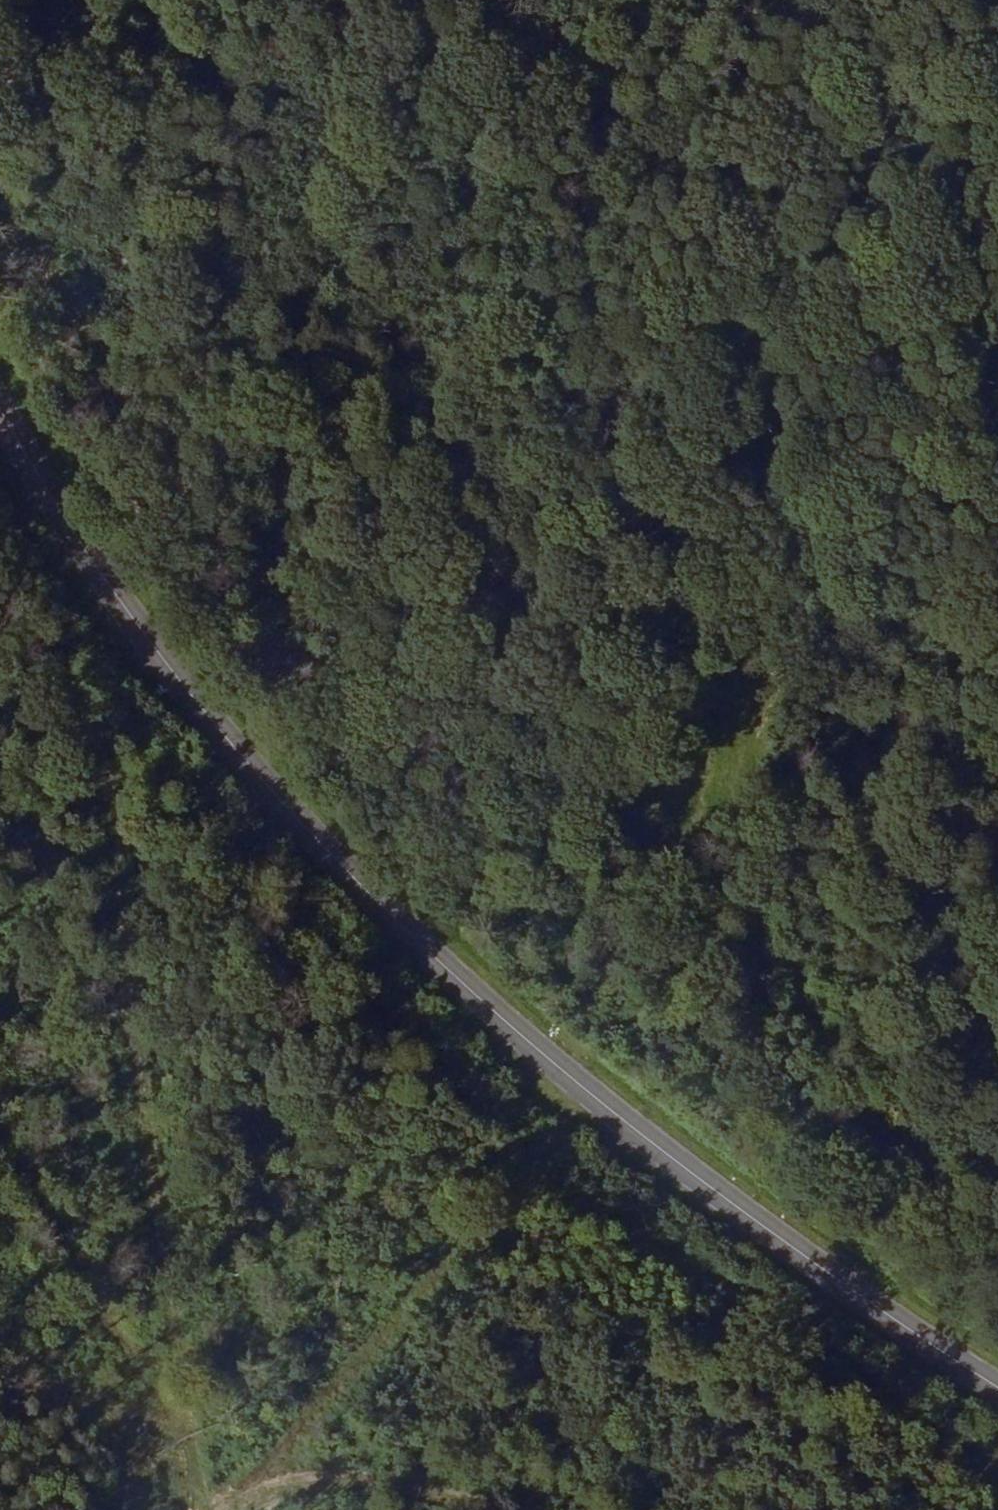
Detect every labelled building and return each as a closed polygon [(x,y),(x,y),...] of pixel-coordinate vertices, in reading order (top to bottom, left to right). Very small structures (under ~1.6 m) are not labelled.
[(526,1059),(519,1065),(530,1076),(537,1070),(526,1059)]
